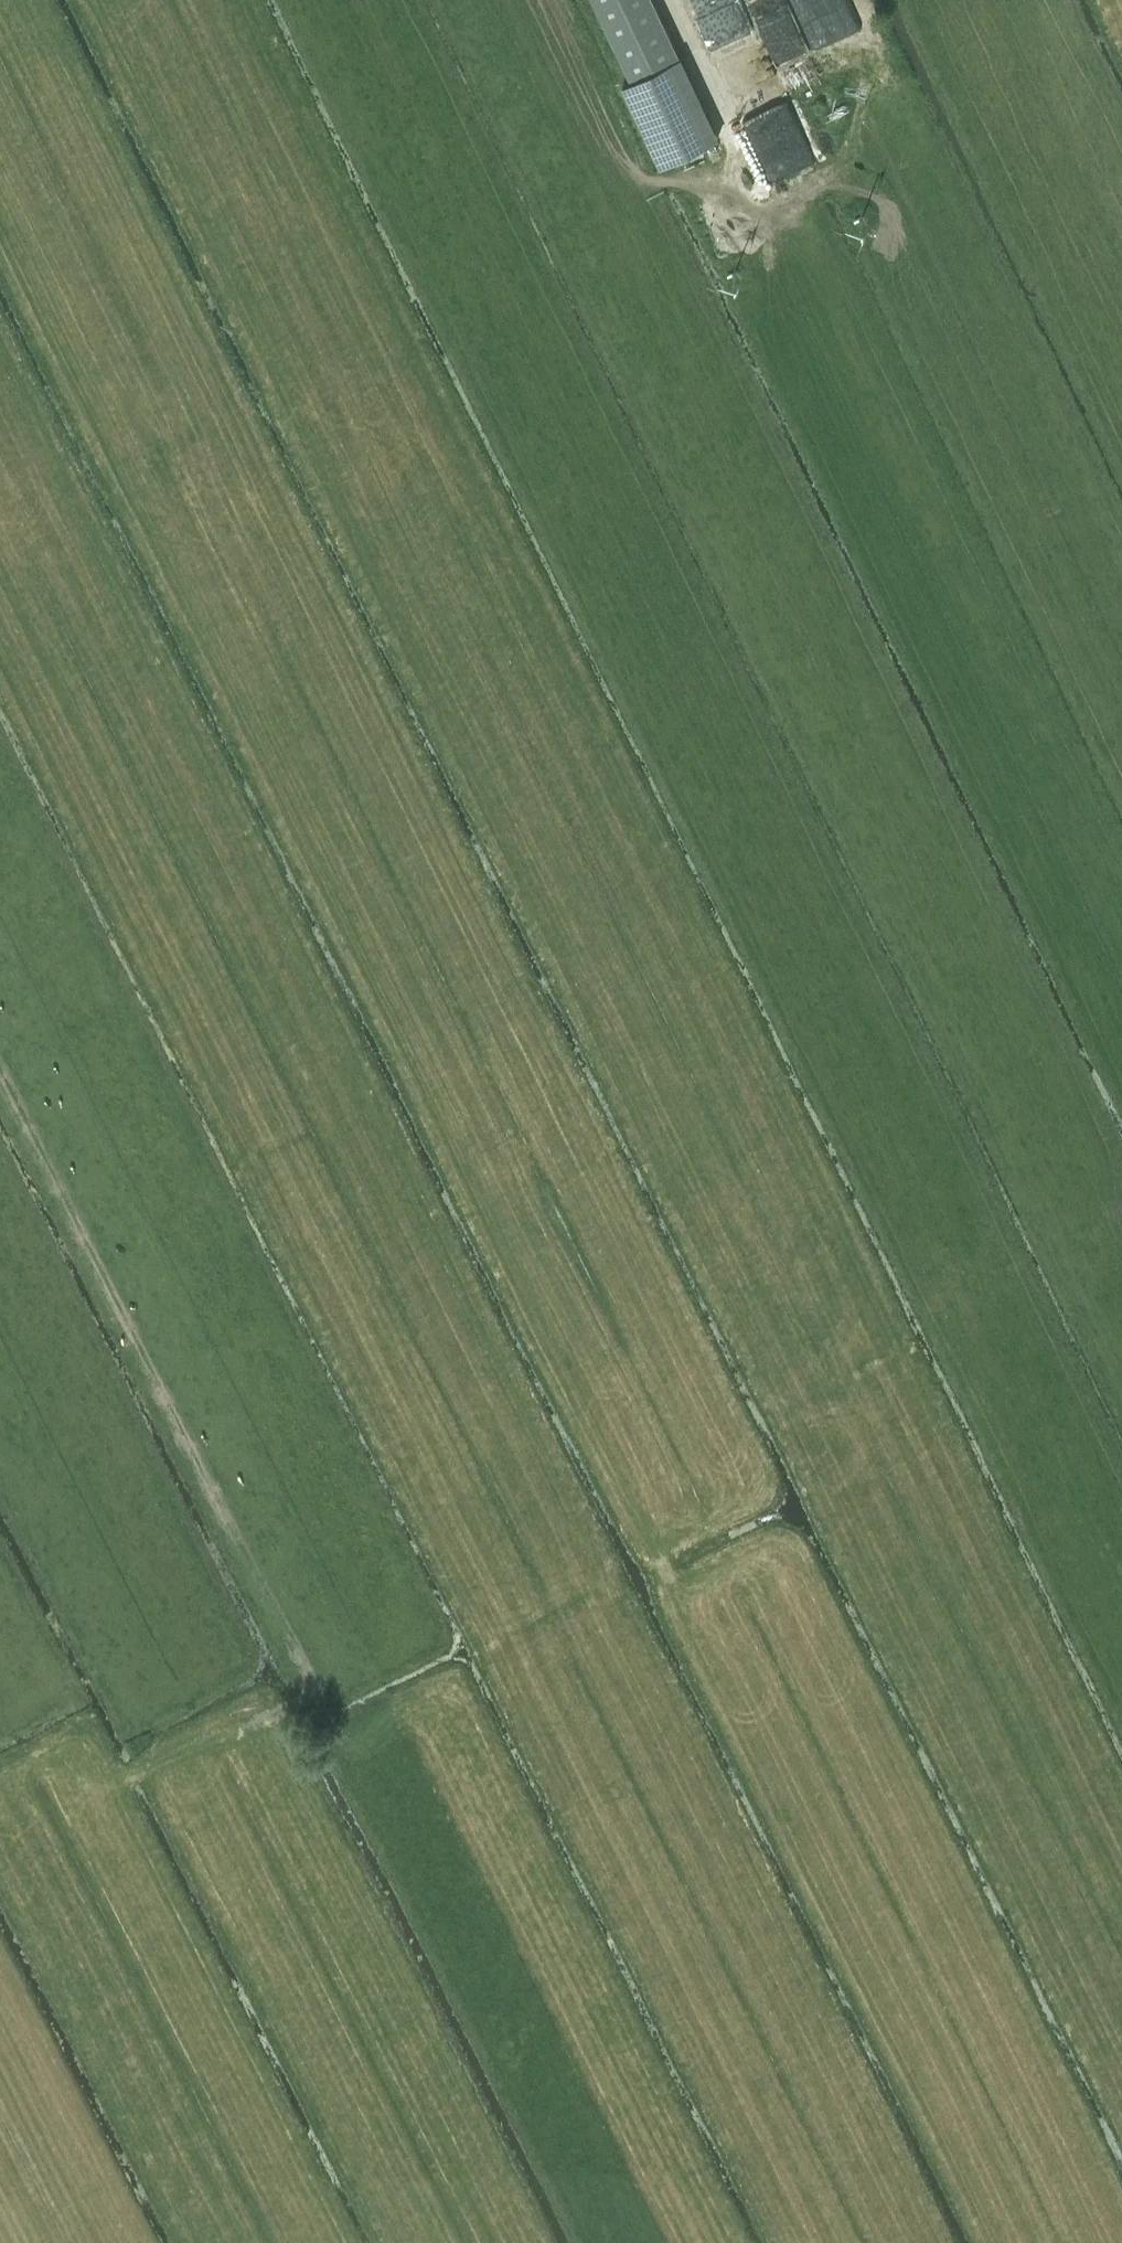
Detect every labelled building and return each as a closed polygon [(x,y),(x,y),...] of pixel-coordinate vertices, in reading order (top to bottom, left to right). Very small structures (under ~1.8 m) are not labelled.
[(721,142),(680,58),(626,84),(666,167),(721,142)]
